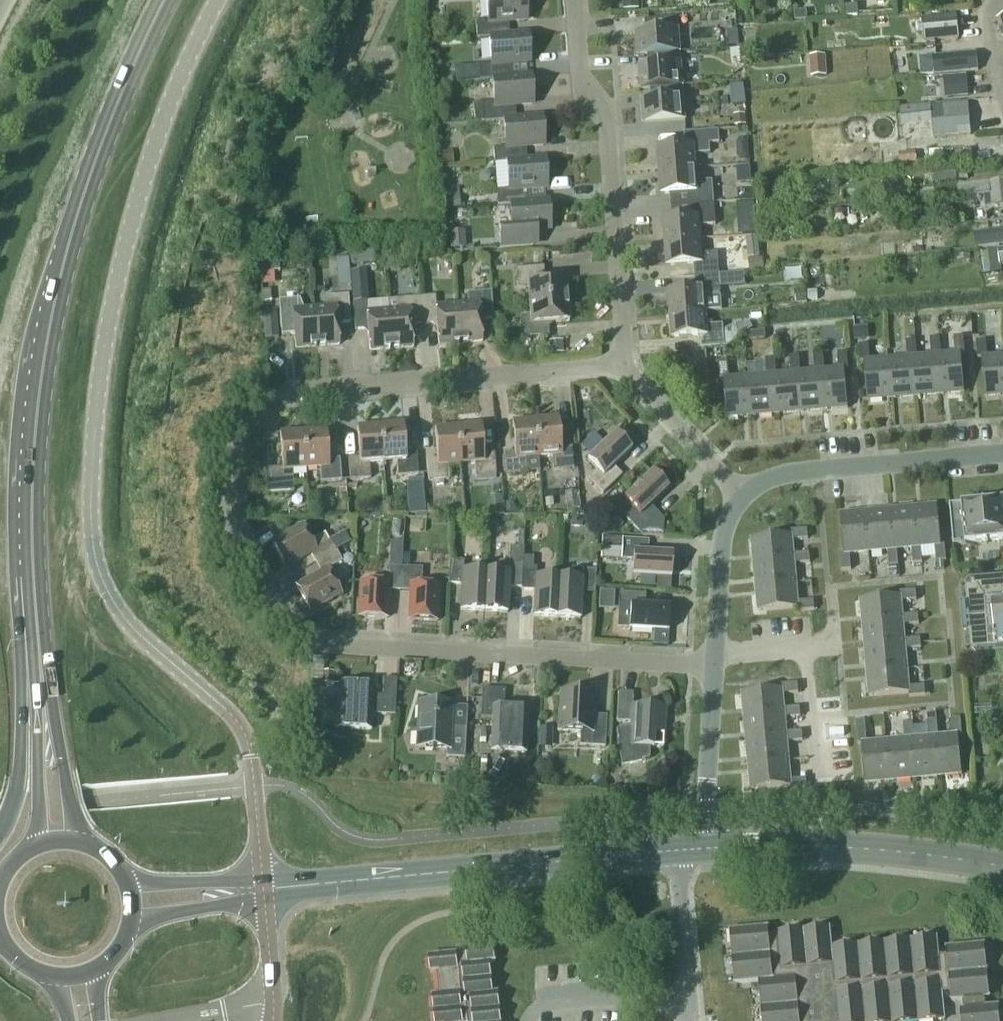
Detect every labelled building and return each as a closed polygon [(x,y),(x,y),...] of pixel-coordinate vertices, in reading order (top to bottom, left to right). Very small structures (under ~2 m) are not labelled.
[(489,38),(489,37),(509,36),(508,22),(526,20),(525,0),(486,0),(488,23),(476,24),(477,39),(489,38)] [(639,0),(622,0),(623,11),(639,9),(639,0)] [(858,6),(845,7),(846,16),(859,16),(859,15),(858,6)] [(807,12),(794,13),(795,21),(807,20),(807,19),(807,12)] [(925,41),(959,38),(957,16),(923,18),(925,41)] [(638,55),(647,54),(680,52),(677,17),(645,20),(646,31),(636,32),(638,55)] [(739,48),(738,29),(729,29),(730,49),(739,48)] [(527,34),(509,36),(489,37),(489,38),(491,65),(479,66),(480,81),(492,80),(492,79),(512,78),(511,64),(529,62),(527,34)] [(683,86),(680,52),(647,54),(648,65),(639,66),(641,89),(650,88),(683,86)] [(978,71),(977,52),(932,56),(934,74),(978,71)] [(825,57),(813,58),(815,78),(826,77),(825,57)] [(492,79),(492,80),(494,101),(473,103),(474,123),(504,121),(516,120),(515,106),(533,104),(531,76),(512,78),(492,79)] [(967,76),(951,77),(953,98),(969,97),(967,76)] [(683,86),(650,88),(651,99),(641,100),(643,123),(685,119),(683,86)] [(931,106),(933,137),(971,134),(968,103),(931,106)] [(746,125),(745,114),(733,115),(734,126),(746,125)] [(542,118),(516,120),(504,121),(505,148),(493,149),(494,164),(507,163),(507,162),(527,161),(526,147),(544,145),(542,118)] [(658,147),(659,171),(695,168),(694,154),(710,153),(710,143),(720,143),(719,130),(685,133),(685,145),(658,147)] [(899,153),(900,166),(917,164),(916,151),(899,153)] [(956,151),(956,163),(972,162),(972,151),(956,151)] [(545,159),(527,161),(507,162),(507,163),(509,190),(496,191),(497,206),(510,205),(510,204),(530,203),(529,189),(547,187),(545,159)] [(932,169),(933,184),(956,181),(955,166),(932,169)] [(695,168),(659,171),(661,194),(689,192),(690,204),(714,203),(712,181),(696,182),(695,168)] [(956,170),(957,181),(967,180),(966,169),(956,170)] [(781,187),(780,176),(769,177),(770,187),(781,187)] [(833,178),(833,187),(839,187),(843,182),(842,177),(833,178)] [(990,182),(991,194),(1002,193),(1002,181),(990,182)] [(958,185),(959,198),(991,195),(991,194),(990,182),(958,185)] [(445,189),(447,209),(461,208),(459,188),(445,189)] [(991,195),(992,206),(1002,205),(1002,193),(991,194),(991,195)] [(779,198),(767,199),(768,209),(780,208),(779,198)] [(538,245),(537,230),(550,229),(548,201),(530,203),(510,204),(510,205),(512,232),(499,233),(500,248),(538,245)] [(716,225),(714,203),(690,204),(691,216),(663,218),(665,242),(701,240),(700,226),(716,225)] [(755,234),(754,220),(737,220),(738,235),(755,234)] [(975,233),(977,248),(991,246),(1002,245),(1002,229),(975,233)] [(449,231),(450,236),(450,246),(450,249),(466,248),(465,231),(449,231)] [(759,257),(758,238),(750,239),(751,258),(759,257)] [(702,254),(701,240),(665,242),(666,266),(694,264),(695,276),(719,274),(718,253),(702,254)] [(998,251),(989,252),(992,274),(1001,273),(1000,265),(998,251)] [(362,263),(361,252),(349,253),(350,264),(362,263)] [(348,267),(347,256),(330,257),(331,269),(348,267)] [(279,258),(259,260),(260,272),(279,271),(279,258)] [(764,271),(763,258),(749,260),(750,273),(764,271)] [(529,290),(530,302),(567,299),(566,277),(544,279),(543,266),(515,268),(517,288),(529,290)] [(745,285),(744,272),(729,273),(730,286),(745,285)] [(706,312),(722,311),(719,274),(695,276),(696,288),(668,290),(670,314),(706,312)] [(367,314),(366,302),(365,284),(361,280),(351,281),(353,303),(355,331),(368,330),(369,351),(391,349),(388,312),(367,314)] [(795,289),(796,304),(808,303),(806,289),(795,289)] [(268,290),(258,291),(259,303),(264,303),(265,312),(270,311),(279,311),(279,302),(272,302),(271,290),(268,290)] [(491,292),(477,293),(466,294),(467,305),(457,306),(460,344),(482,342),(481,321),(493,320),(491,292)] [(348,295),(334,296),(324,297),(325,309),(314,310),(317,347),(339,345),(338,324),(350,323),(348,295)] [(438,345),(460,344),(457,306),(436,308),(435,296),(422,297),(424,325),(436,324),(438,345)] [(424,325),(422,297),(387,300),(388,312),(391,349),(413,347),(412,326),(424,325)] [(299,299),(279,301),(279,302),(279,311),(281,334),(294,333),(295,349),(317,347),(314,310),(304,311),(299,299)] [(567,299),(530,302),(531,314),(519,318),(521,338),(549,336),(548,323),(569,322),(567,299)] [(727,346),(736,339),(739,338),(737,327),(736,324),(723,330),(723,324),(707,326),(706,312),(670,314),(672,338),(700,336),(701,348),(727,346)] [(279,338),(276,313),(262,314),(264,339),(279,338)] [(737,327),(739,338),(752,329),(748,322),(737,327)] [(965,322),(953,323),(954,337),(963,336),(966,336),(965,322)] [(855,340),(864,339),(863,326),(854,327),(855,340)] [(765,330),(749,331),(748,331),(749,341),(766,339),(765,330)] [(936,355),(940,394),(964,392),(961,353),(965,353),(963,336),(954,337),(955,353),(941,354),(936,355)] [(931,355),(917,356),(912,357),(916,396),(940,394),(936,355),(941,354),(939,338),(930,339),(931,355)] [(907,357),(888,359),(892,398),(916,396),(912,357),(917,356),(916,340),(906,341),(907,357)] [(1002,395),(1002,355),(987,356),(986,340),(976,341),(978,358),(981,357),(985,397),(1002,395)] [(563,353),(562,341),(552,341),(552,353),(563,353)] [(867,400),(892,398),(888,359),(870,360),(868,344),(859,345),(860,361),(864,361),(867,400)] [(820,370),(823,410),(848,408),(844,369),(848,368),(847,352),(837,353),(839,369),(824,370),(820,370)] [(815,371),(800,372),(796,372),(799,412),(823,410),(820,370),(824,370),(823,354),(813,355),(815,371)] [(791,373),(776,374),(772,374),(775,414),(799,412),(796,372),(800,372),(799,356),(789,357),(791,373)] [(767,375),(748,376),(751,416),(775,414),(772,374),(776,374),(775,358),(766,359),(767,375)] [(727,418),(751,416),(748,376),(729,378),(728,362),(718,363),(720,379),(723,379),(727,418)] [(535,420),(538,458),(552,456),(553,471),(574,469),(572,447),(561,448),(558,419),(535,420)] [(525,459),(538,458),(535,420),(512,423),(514,452),(504,453),(506,475),(526,473),(525,459)] [(398,476),(407,476),(418,475),(416,453),(406,454),(403,424),(380,426),(383,463),(396,462),(398,476)] [(458,427),(461,464),(474,463),(475,477),(496,476),(494,454),(483,455),(481,425),(458,427)] [(369,464),(383,463),(380,426),(357,428),(359,457),(348,458),(350,480),(370,478),(369,464)] [(447,465),(461,464),(458,427),(435,429),(437,459),(426,460),(428,481),(435,481),(443,480),(448,480),(447,465)] [(303,432),(306,469),(320,468),(321,483),(341,481),(339,459),(329,460),(326,430),(303,432)] [(292,470),(306,469),(303,432),(279,434),(282,467),(265,469),(267,493),(294,491),(292,470)] [(613,467),(631,450),(615,433),(586,460),(597,470),(588,479),(602,494),(622,476),(613,467)] [(663,537),(664,520),(650,506),(668,489),(652,472),(624,498),(633,509),(624,517),(642,536),(663,537)] [(409,481),(410,513),(427,513),(426,481),(409,481)] [(580,509),(578,492),(564,493),(566,510),(580,509)] [(949,504),(953,544),(986,541),(987,542),(988,542),(988,541),(1002,540),(1002,499),(984,501),(984,500),(983,500),(983,501),(949,504)] [(259,504),(247,504),(247,515),(259,515),(259,504)] [(916,547),(921,547),(935,546),(937,562),(946,561),(945,544),(941,545),(937,505),(913,508),(916,547)] [(913,508),(889,510),(892,550),(897,549),(911,548),(913,564),(922,563),(921,547),(916,547),(913,508)] [(892,550),(889,510),(865,512),(869,552),(888,550),(889,566),(899,565),(897,549),(892,550)] [(850,553),(869,552),(865,512),(840,514),(844,554),(840,554),(842,570),(851,569),(850,553)] [(572,516),(572,526),(582,526),(582,516),(574,516),(572,516)] [(272,535),(266,524),(256,530),(262,541),(272,535)] [(310,554),(315,563),(336,551),(330,541),(315,549),(302,526),(271,543),(285,568),(310,554)] [(752,538),(754,562),(794,559),(794,554),(792,540),(808,538),(807,529),(791,530),(791,534),(752,538)] [(344,531),(329,540),(330,541),(336,551),(351,543),(344,531)] [(648,541),(622,539),(602,538),(601,559),(633,560),(632,575),(657,577),(671,578),(672,554),(648,552),(648,541)] [(390,544),(389,567),(401,567),(402,545),(390,544)] [(498,563),(498,573),(486,572),(484,612),(507,613),(508,587),(521,588),(523,557),(524,547),(509,546),(509,563),(498,563)] [(336,551),(315,563),(320,573),(296,587),(310,611),(341,593),(327,570),(342,562),(336,551)] [(809,553),(794,554),(794,559),(754,562),(756,586),(796,583),(794,564),(810,562),(809,553)] [(523,557),(521,588),(521,590),(534,591),(533,617),(557,618),(559,578),(536,577),(537,567),(533,567),(533,557),(523,557)] [(484,612),(486,572),(463,571),(464,561),(449,561),(448,584),(461,585),(460,611),(484,612)] [(400,591),(401,567),(389,567),(388,583),(361,582),(359,617),(387,619),(389,590),(400,591)] [(422,568),(401,567),(400,591),(411,592),(409,620),(437,622),(439,586),(421,585),(422,568)] [(571,569),(571,579),(559,578),(557,618),(580,619),(581,593),(595,594),(596,570),(571,569)] [(971,579),(967,583),(969,602),(962,602),(964,631),(971,630),(973,649),(977,652),(1002,650),(1002,576),(971,579)] [(657,577),(657,589),(670,590),(671,578),(657,577)] [(796,583),(756,586),(758,611),(798,607),(798,611),(815,610),(814,600),(798,602),(796,583)] [(861,599),(863,624),(903,620),(902,616),(901,601),(917,600),(916,590),(900,592),(900,596),(861,599)] [(598,609),(608,610),(613,610),(614,591),(608,591),(599,591),(598,609)] [(668,631),(669,608),(645,606),(645,594),(619,593),(617,628),(653,630),(668,631)] [(918,614),(902,616),(903,620),(863,624),(865,648),(905,644),(904,640),(903,625),(919,624),(918,614)] [(653,630),(653,646),(667,647),(668,631),(653,630)] [(920,638),(904,640),(905,644),(865,648),(867,672),(907,668),(905,649),(921,648),(920,638)] [(907,668),(867,672),(870,696),(909,693),(909,696),(926,695),(925,685),(909,687),(907,668)] [(323,683),(324,683),(331,683),(332,672),(324,672),(323,683)] [(395,715),(396,680),(383,679),(382,702),(372,702),(373,686),(338,684),(336,729),(371,730),(372,714),(395,715)] [(742,692),(744,717),(784,713),(785,718),(801,717),(800,707),(784,709),(782,694),(798,693),(798,683),(781,685),(782,688),(742,692)] [(526,753),(528,709),(504,708),(505,690),(482,689),(481,718),(493,718),(491,752),(526,753)] [(606,717),(606,716),(595,716),(596,694),(559,692),(557,731),(580,732),(579,746),(605,747),(605,738),(606,717)] [(665,708),(632,706),(633,693),(618,692),(616,722),(631,723),(631,727),(619,728),(623,762),(648,760),(649,748),(663,748),(665,708)] [(464,759),(466,727),(449,726),(450,705),(419,703),(416,748),(446,749),(446,758),(464,759)] [(786,732),(785,718),(784,713),(744,717),(747,741),(786,737),(787,742),(803,741),(802,731),(786,732)] [(934,737),(937,776),(962,774),(958,735),(962,734),(961,718),(951,719),(952,735),(938,736),(934,737)] [(929,737),(914,738),(910,739),(913,779),(937,776),(934,737),(938,736),(937,720),(927,721),(929,737)] [(905,739),(886,741),(889,781),(913,779),(910,739),(914,738),(913,722),(903,723),(905,739)] [(865,783),(889,781),(886,741),(867,743),(866,727),(856,728),(858,744),(861,744),(865,783)] [(548,742),(548,728),(539,728),(539,741),(548,742)] [(789,761),(787,742),(786,737),(747,741),(749,765),(789,761)] [(789,761),(749,765),(751,789),(790,786),(791,789),(807,788),(806,778),(790,780),(789,761)] [(945,1019),(943,992),(951,991),(952,1001),(963,1000),(964,1008),(960,1008),(962,1020),(1000,1020),(998,1004),(985,1006),(984,998),(989,997),(984,943),(947,946),(948,956),(940,956),(938,938),(833,948),(831,928),(776,933),(776,934),(768,935),(768,926),(730,929),(735,984),(759,982),(763,1020),(927,1020),(945,1019)] [(498,992),(493,992),(490,963),(495,962),(494,945),(466,948),(467,955),(457,956),(456,953),(429,955),(431,972),(437,972),(440,994),(433,994),(435,1020),(501,1020),(498,992)]
